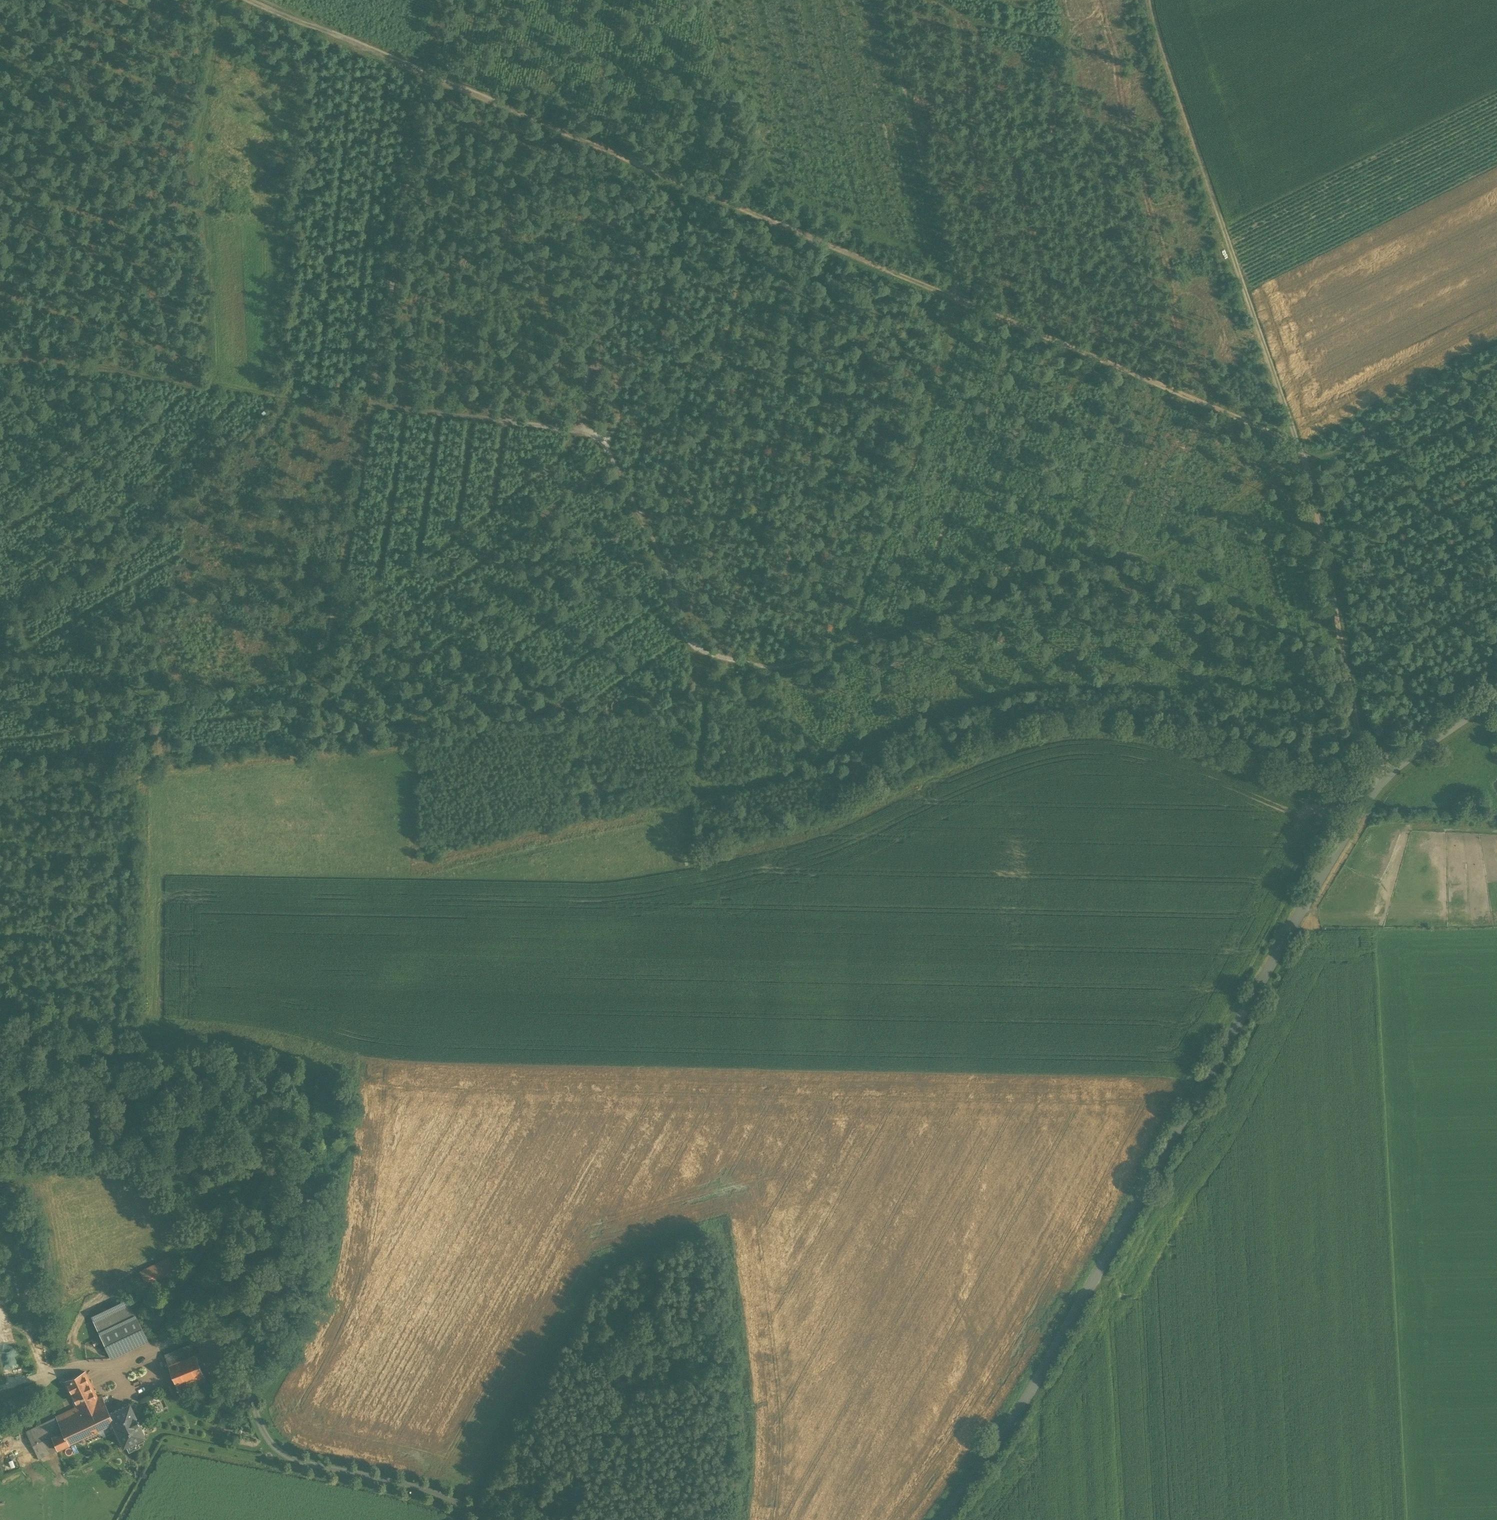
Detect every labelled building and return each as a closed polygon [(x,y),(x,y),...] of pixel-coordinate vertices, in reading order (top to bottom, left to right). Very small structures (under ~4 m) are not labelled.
[(169,1258),(140,1270),(146,1282),(174,1269),(169,1258)] [(91,1316),(100,1334),(136,1317),(128,1299),(91,1316)] [(136,1317),(100,1334),(111,1357),(147,1340),(136,1317)] [(204,1379),(191,1345),(165,1355),(178,1389),(204,1379)] [(77,1408),(97,1397),(84,1371),(64,1380),(77,1408)] [(27,1386),(31,1391),(38,1385),(34,1381),(27,1386)] [(113,1422),(109,1412),(102,1395),(97,1397),(77,1408),(27,1431),(39,1456),(56,1448),(109,1424),(113,1422)] [(113,1422),(109,1424),(111,1427),(114,1425),(123,1445),(144,1435),(129,1403),(109,1412),(113,1422)]
